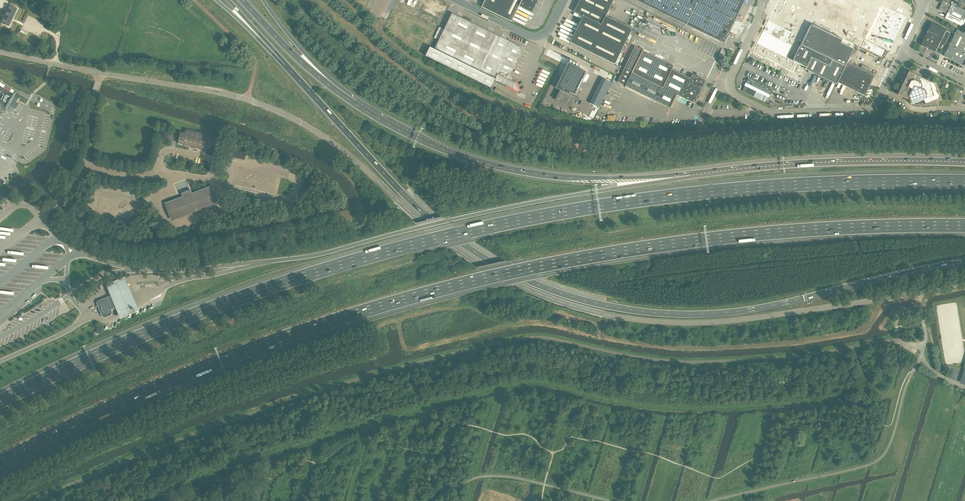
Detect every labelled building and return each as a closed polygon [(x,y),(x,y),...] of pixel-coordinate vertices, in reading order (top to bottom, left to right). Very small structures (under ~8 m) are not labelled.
[(482,7),(511,22),(517,10),(518,8),(519,6),(526,10),(529,4),(535,7),(538,0),(485,0),(482,7)] [(606,16),(614,0),(580,0),(574,12),(583,16),(601,25),(606,16)] [(649,7),(687,25),(698,2),(693,0),(635,0),(649,7)] [(687,25),(724,44),(731,30),(721,25),(725,17),(735,21),(746,0),(699,0),(698,2),(687,25)] [(753,50),(789,68),(796,71),(798,66),(792,63),(793,61),(817,11),(853,29),(890,47),(908,11),(886,0),(778,0),(757,43),(753,50)] [(943,0),(939,10),(947,14),(945,18),(962,26),(964,21),(964,22),(964,11),(943,0)] [(17,9),(9,5),(7,8),(6,7),(3,13),(4,14),(0,22),(7,26),(11,17),(12,18),(17,9)] [(793,61),(792,63),(798,66),(805,70),(806,67),(824,76),(833,81),(837,83),(847,62),(856,44),(847,40),(853,29),(817,11),(793,61)] [(509,79),(524,48),(452,13),(434,49),(430,47),(426,56),(491,88),(495,80),(520,92),(516,83),(509,79)] [(632,29),(606,16),(601,25),(583,16),(570,43),(615,64),(632,29)] [(945,45),(951,32),(932,23),(921,46),(936,52),(940,43),(945,45)] [(957,29),(944,56),(964,66),(964,33),(957,29)] [(690,78),(672,69),(674,65),(635,46),(617,82),(670,108),(677,95),(694,103),(695,103),(697,99),(696,97),(697,95),(699,95),(701,91),(700,90),(701,89),(702,88),(704,85),(705,81),(705,80),(698,76),(697,77),(693,75),(692,75),(690,78)] [(847,62),(837,83),(863,95),(864,96),(865,95),(874,76),(847,62)] [(574,111),(575,111),(576,111),(576,110),(577,109),(577,108),(576,108),(576,107),(575,107),(579,98),(574,96),(586,72),(568,63),(556,88),(560,90),(556,98),(557,100),(572,108),(572,109),(572,110),(573,111),(574,111)] [(921,79),(918,78),(919,76),(909,72),(908,72),(907,76),(906,78),(904,82),(897,95),(907,99),(909,99),(911,103),(923,99),(925,104),(940,99),(935,84),(922,78),(921,79)] [(5,108),(8,104),(9,105),(11,106),(15,109),(21,99),(19,98),(18,95),(13,94),(12,94),(13,92),(10,91),(9,92),(3,88),(4,87),(1,85),(0,85),(0,105),(5,108)] [(218,137),(186,129),(185,133),(181,132),(178,143),(211,152),(211,150),(214,150),(218,137)] [(232,146),(229,156),(245,160),(246,154),(247,150),(232,146)] [(171,221),(217,204),(210,185),(191,192),(190,190),(182,194),(183,196),(164,202),(171,221)] [(151,224),(153,229),(161,227),(159,221),(151,224)] [(124,276),(105,283),(107,288),(109,293),(110,295),(109,296),(114,308),(116,309),(118,316),(119,318),(138,310),(138,308),(135,303),(133,296),(130,290),(128,285),(126,280),(124,276)] [(97,301),(96,303),(102,317),(104,318),(111,315),(112,313),(111,310),(114,308),(109,296),(97,301)]
